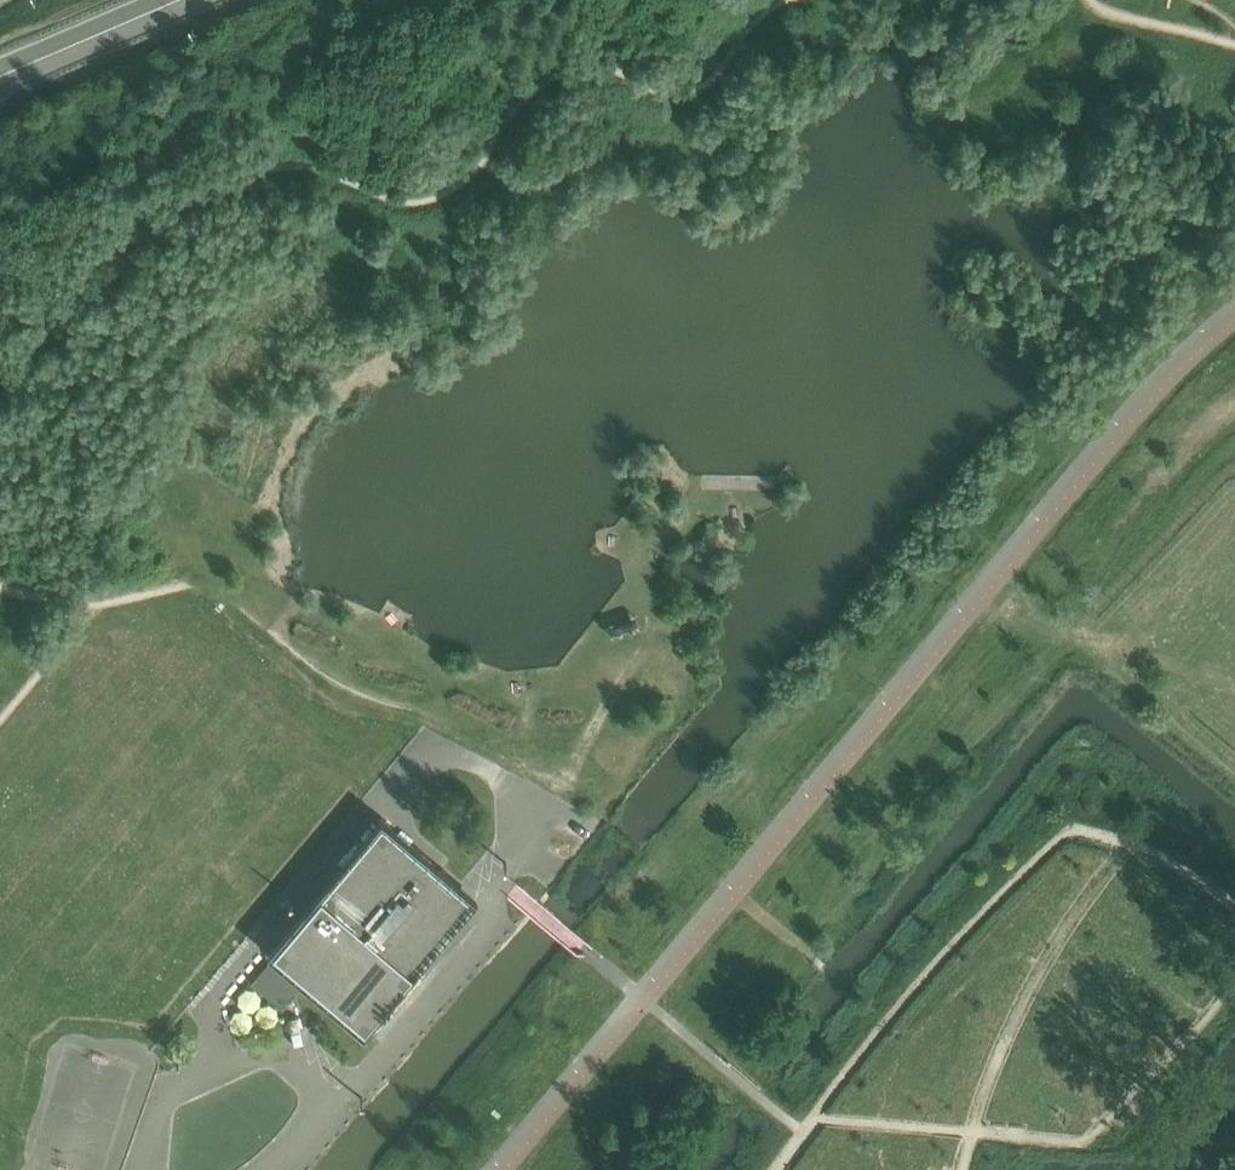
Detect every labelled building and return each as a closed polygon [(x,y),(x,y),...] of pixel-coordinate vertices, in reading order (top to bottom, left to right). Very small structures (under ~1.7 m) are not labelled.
[(630,610),(604,620),(609,631),(634,621),(630,610)] [(474,901),(382,823),(274,952),(366,1029),(474,901)]
